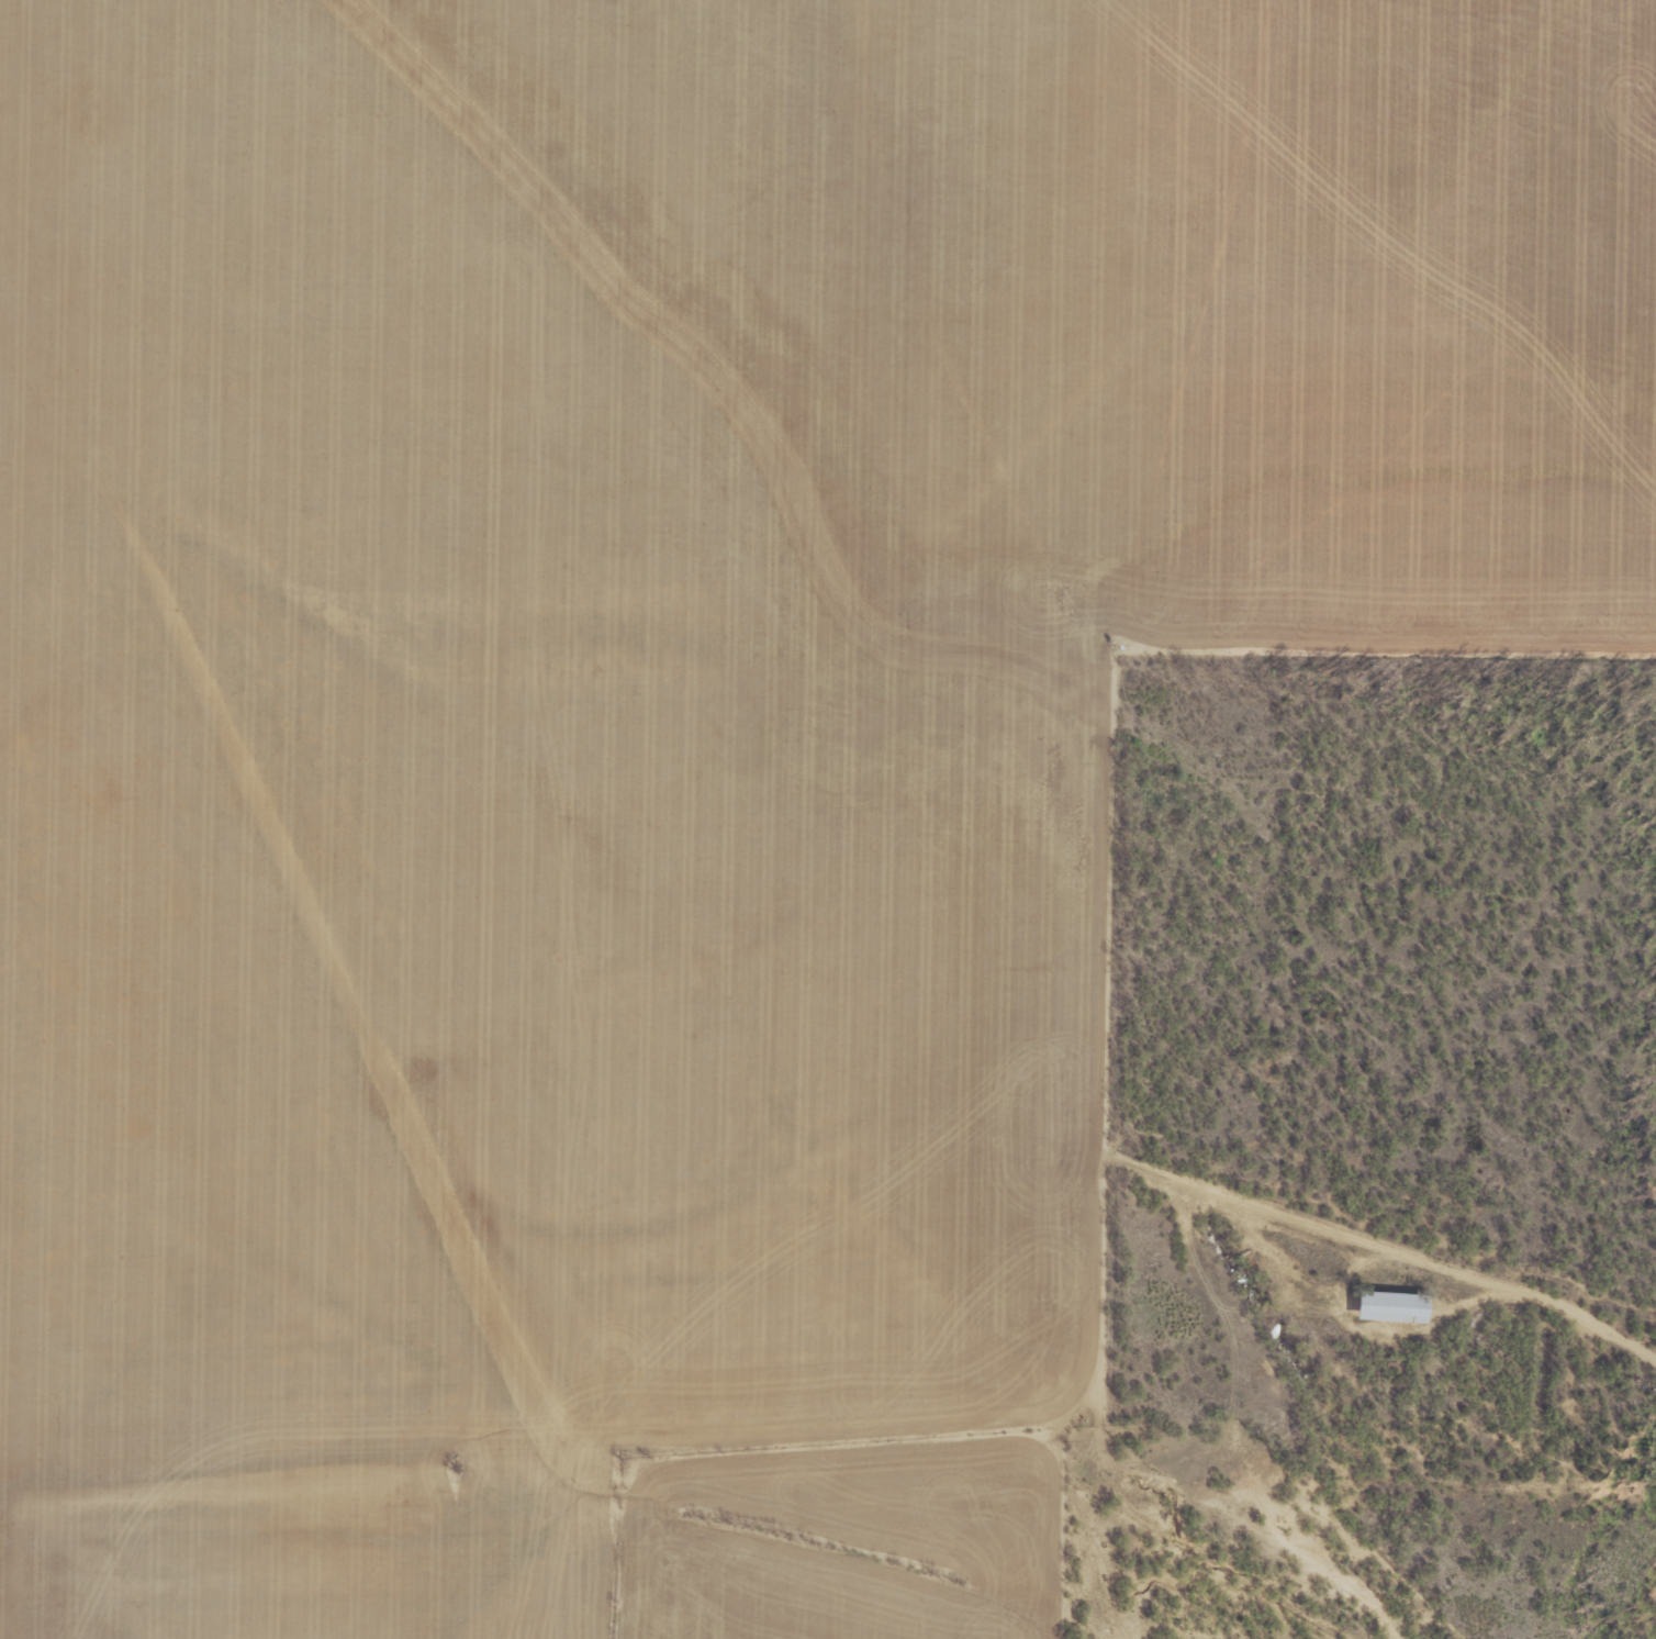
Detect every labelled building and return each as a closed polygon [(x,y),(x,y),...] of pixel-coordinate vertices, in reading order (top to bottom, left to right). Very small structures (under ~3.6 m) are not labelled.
[(1432,1296),(1361,1293),(1359,1322),(1431,1325),(1432,1296)]
